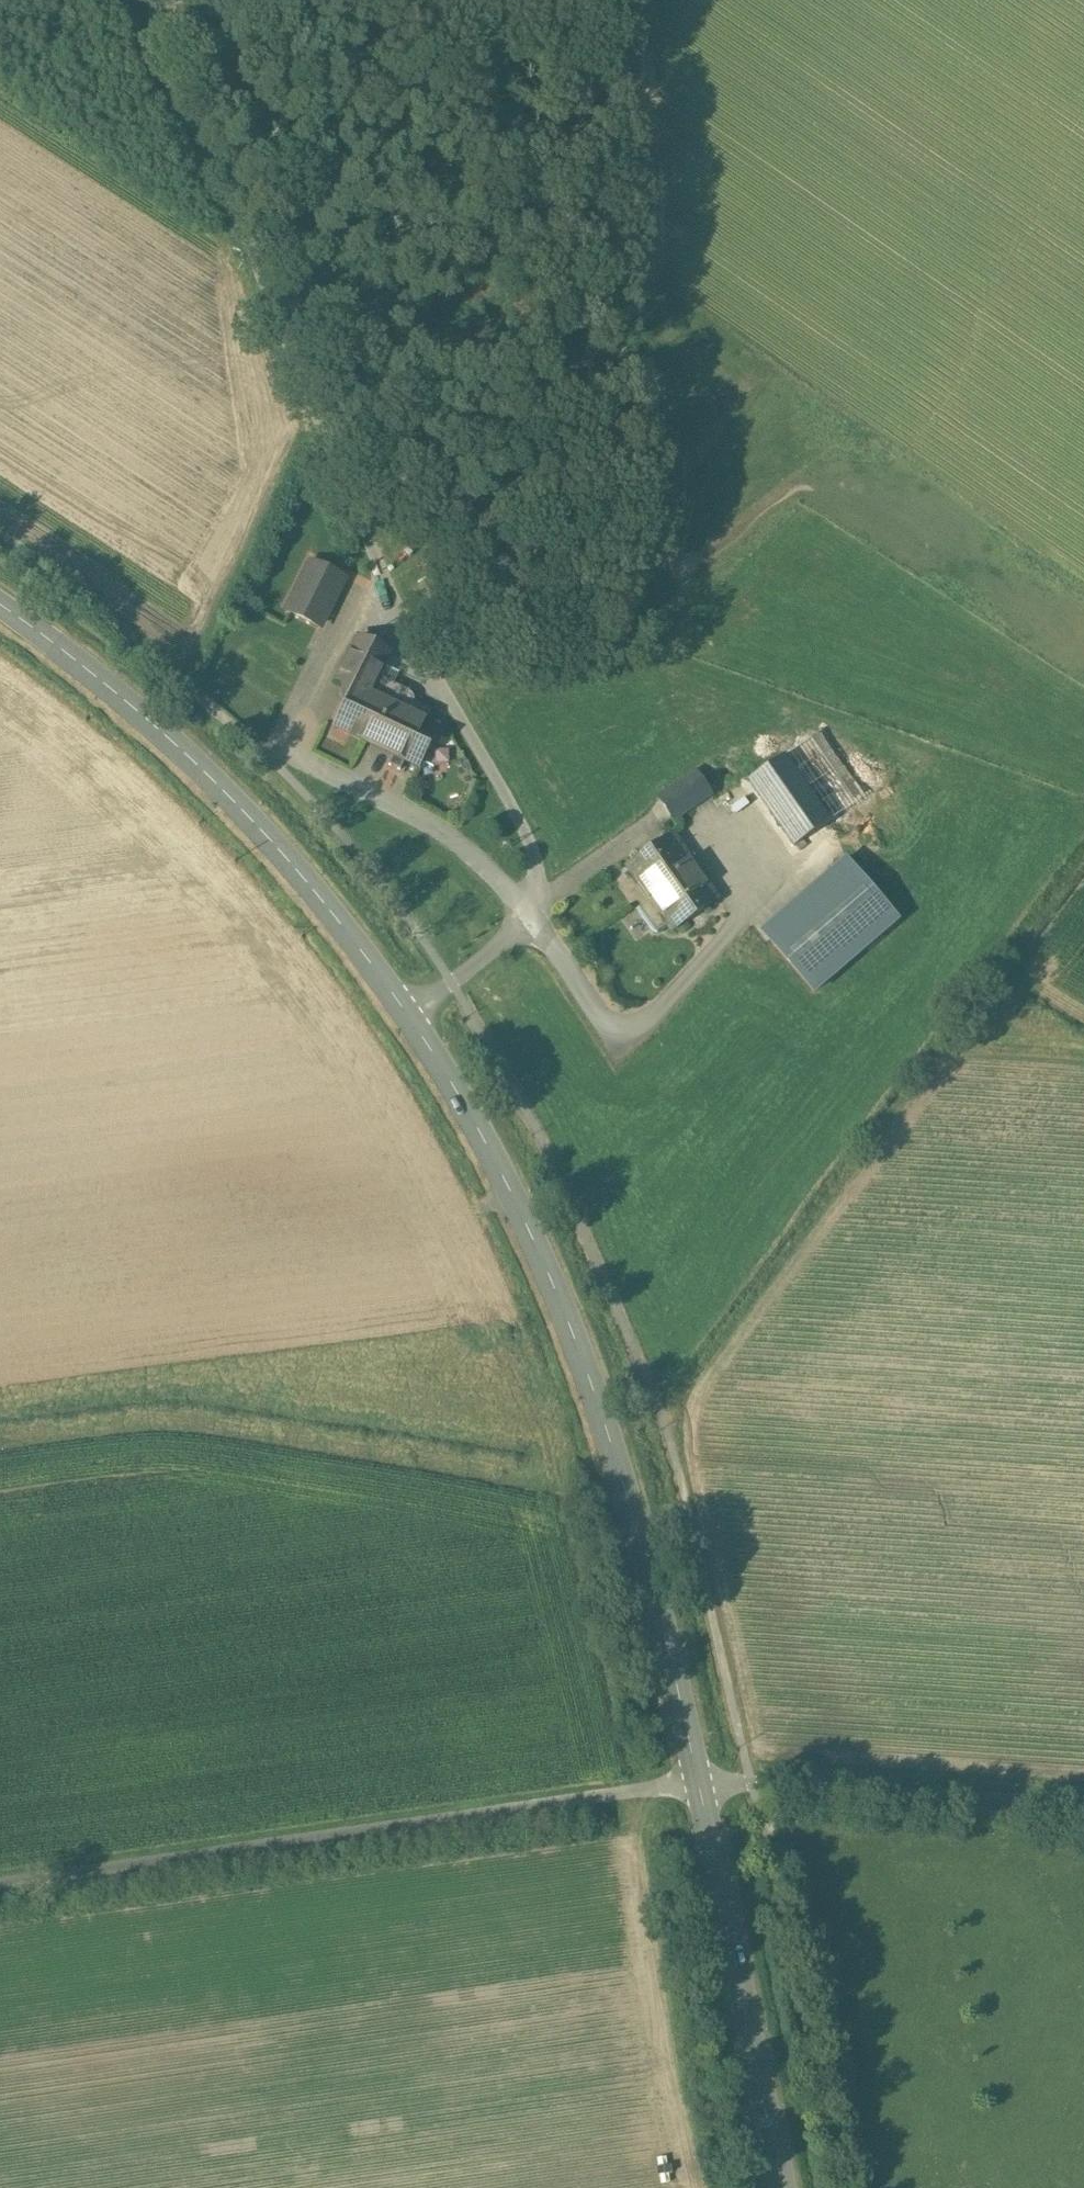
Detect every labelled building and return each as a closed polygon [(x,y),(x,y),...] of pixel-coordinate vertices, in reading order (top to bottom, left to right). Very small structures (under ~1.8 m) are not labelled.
[(315,564),(292,610),(289,609),(288,610),(318,625),(342,576),(312,561),(312,562),(315,564)] [(388,650),(358,635),(337,678),(352,685),(334,724),(418,765),(437,725),(426,719),(431,709),(413,700),(413,699),(412,699),(411,700),(411,701),(407,710),(398,706),(406,689),(376,675),(388,650)] [(860,799),(814,732),(784,753),(830,820),(860,799)] [(784,753),(748,778),(793,845),(830,820),(784,753)] [(690,783),(662,802),(674,819),(701,799),(690,783)] [(717,898),(671,833),(626,864),(650,898),(668,925),(671,930),(717,898)] [(845,859),(762,930),(813,990),(896,919),(845,859)] [(668,925),(650,898),(635,909),(636,909),(652,933),(656,933),(668,925)]
